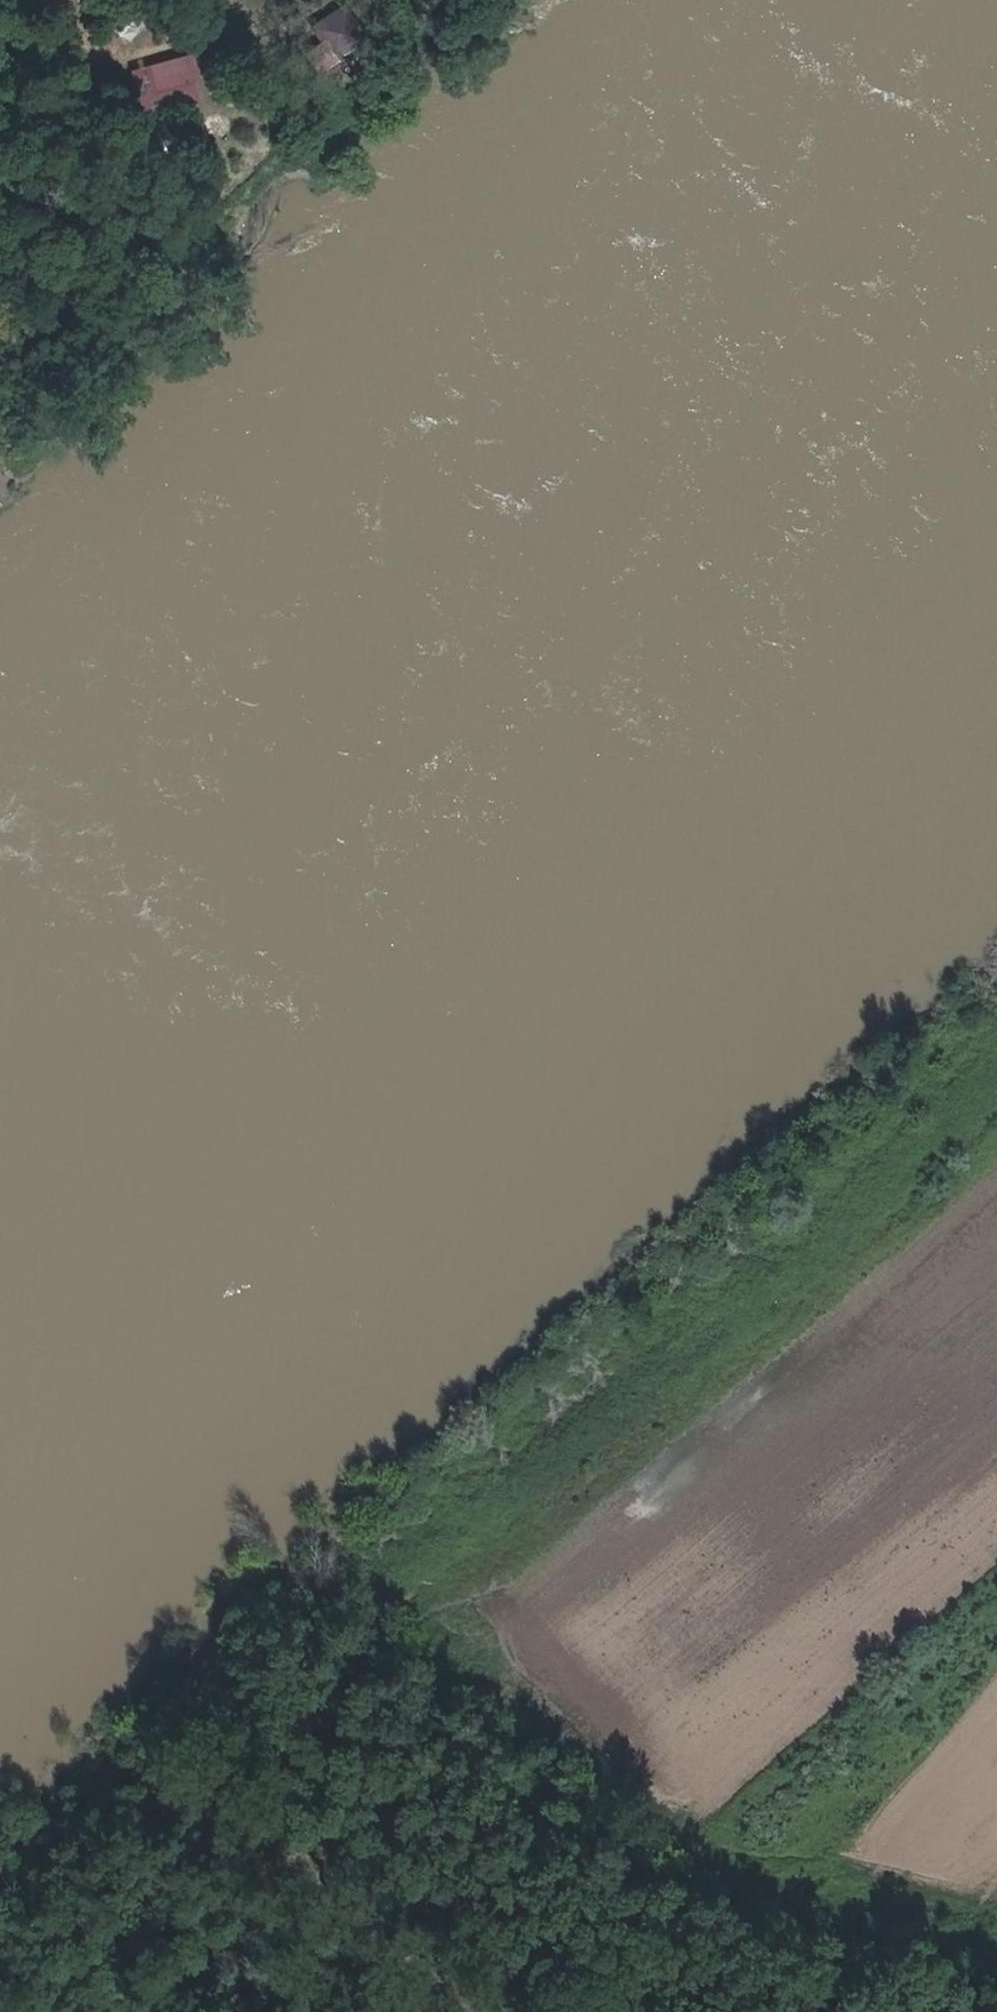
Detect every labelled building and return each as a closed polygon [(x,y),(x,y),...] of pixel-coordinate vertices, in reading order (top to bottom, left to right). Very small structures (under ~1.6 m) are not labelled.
[(173,79),(192,69),(179,46),(160,57),(173,79)] [(145,98),(173,85),(163,64),(135,77),(145,98)]
